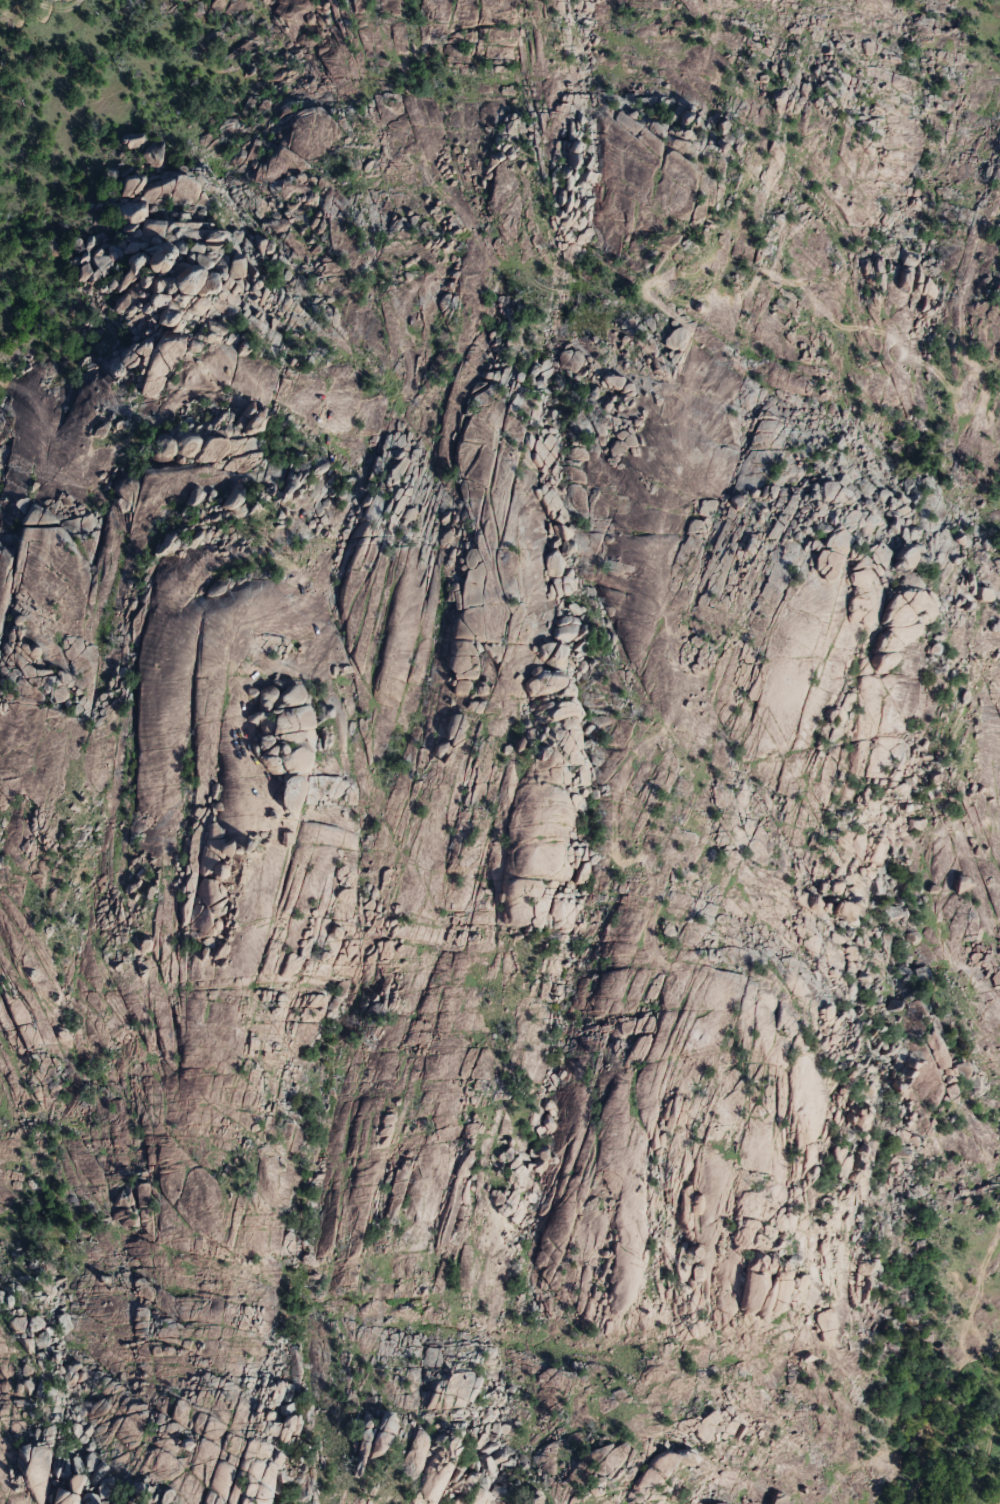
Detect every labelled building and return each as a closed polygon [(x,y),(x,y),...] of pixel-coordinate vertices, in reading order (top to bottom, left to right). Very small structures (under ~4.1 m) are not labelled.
[(139,178),(125,177),(123,194),(138,195),(139,178)] [(145,204),(120,203),(120,222),(144,222),(143,236),(164,236),(164,222),(145,222),(145,204)] [(175,251),(162,243),(148,266),(162,274),(175,251)] [(243,253),(214,256),(215,265),(198,267),(201,297),(219,295),(218,281),(245,278),(243,253)] [(835,582),(845,558),(823,549),(813,573),(835,582)] [(315,729),(303,685),(275,693),(274,688),(261,692),(264,701),(256,703),(265,736),(272,734),(275,747),(305,739),(303,732),(315,729)]
